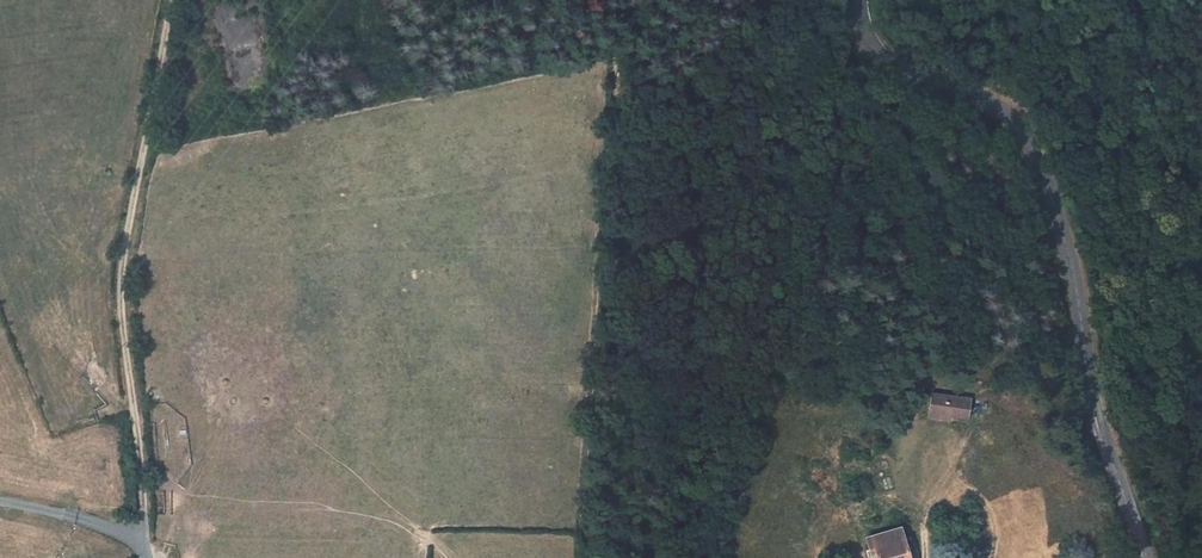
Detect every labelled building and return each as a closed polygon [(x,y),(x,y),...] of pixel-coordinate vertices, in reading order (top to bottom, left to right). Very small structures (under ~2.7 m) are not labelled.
[(152,392),(144,393),(145,403),(153,402),(152,392)] [(968,408),(965,407),(966,398),(932,394),(930,413),(967,417),(968,408)] [(900,527),(866,537),(869,549),(866,550),(869,557),(909,557),(900,527)]
